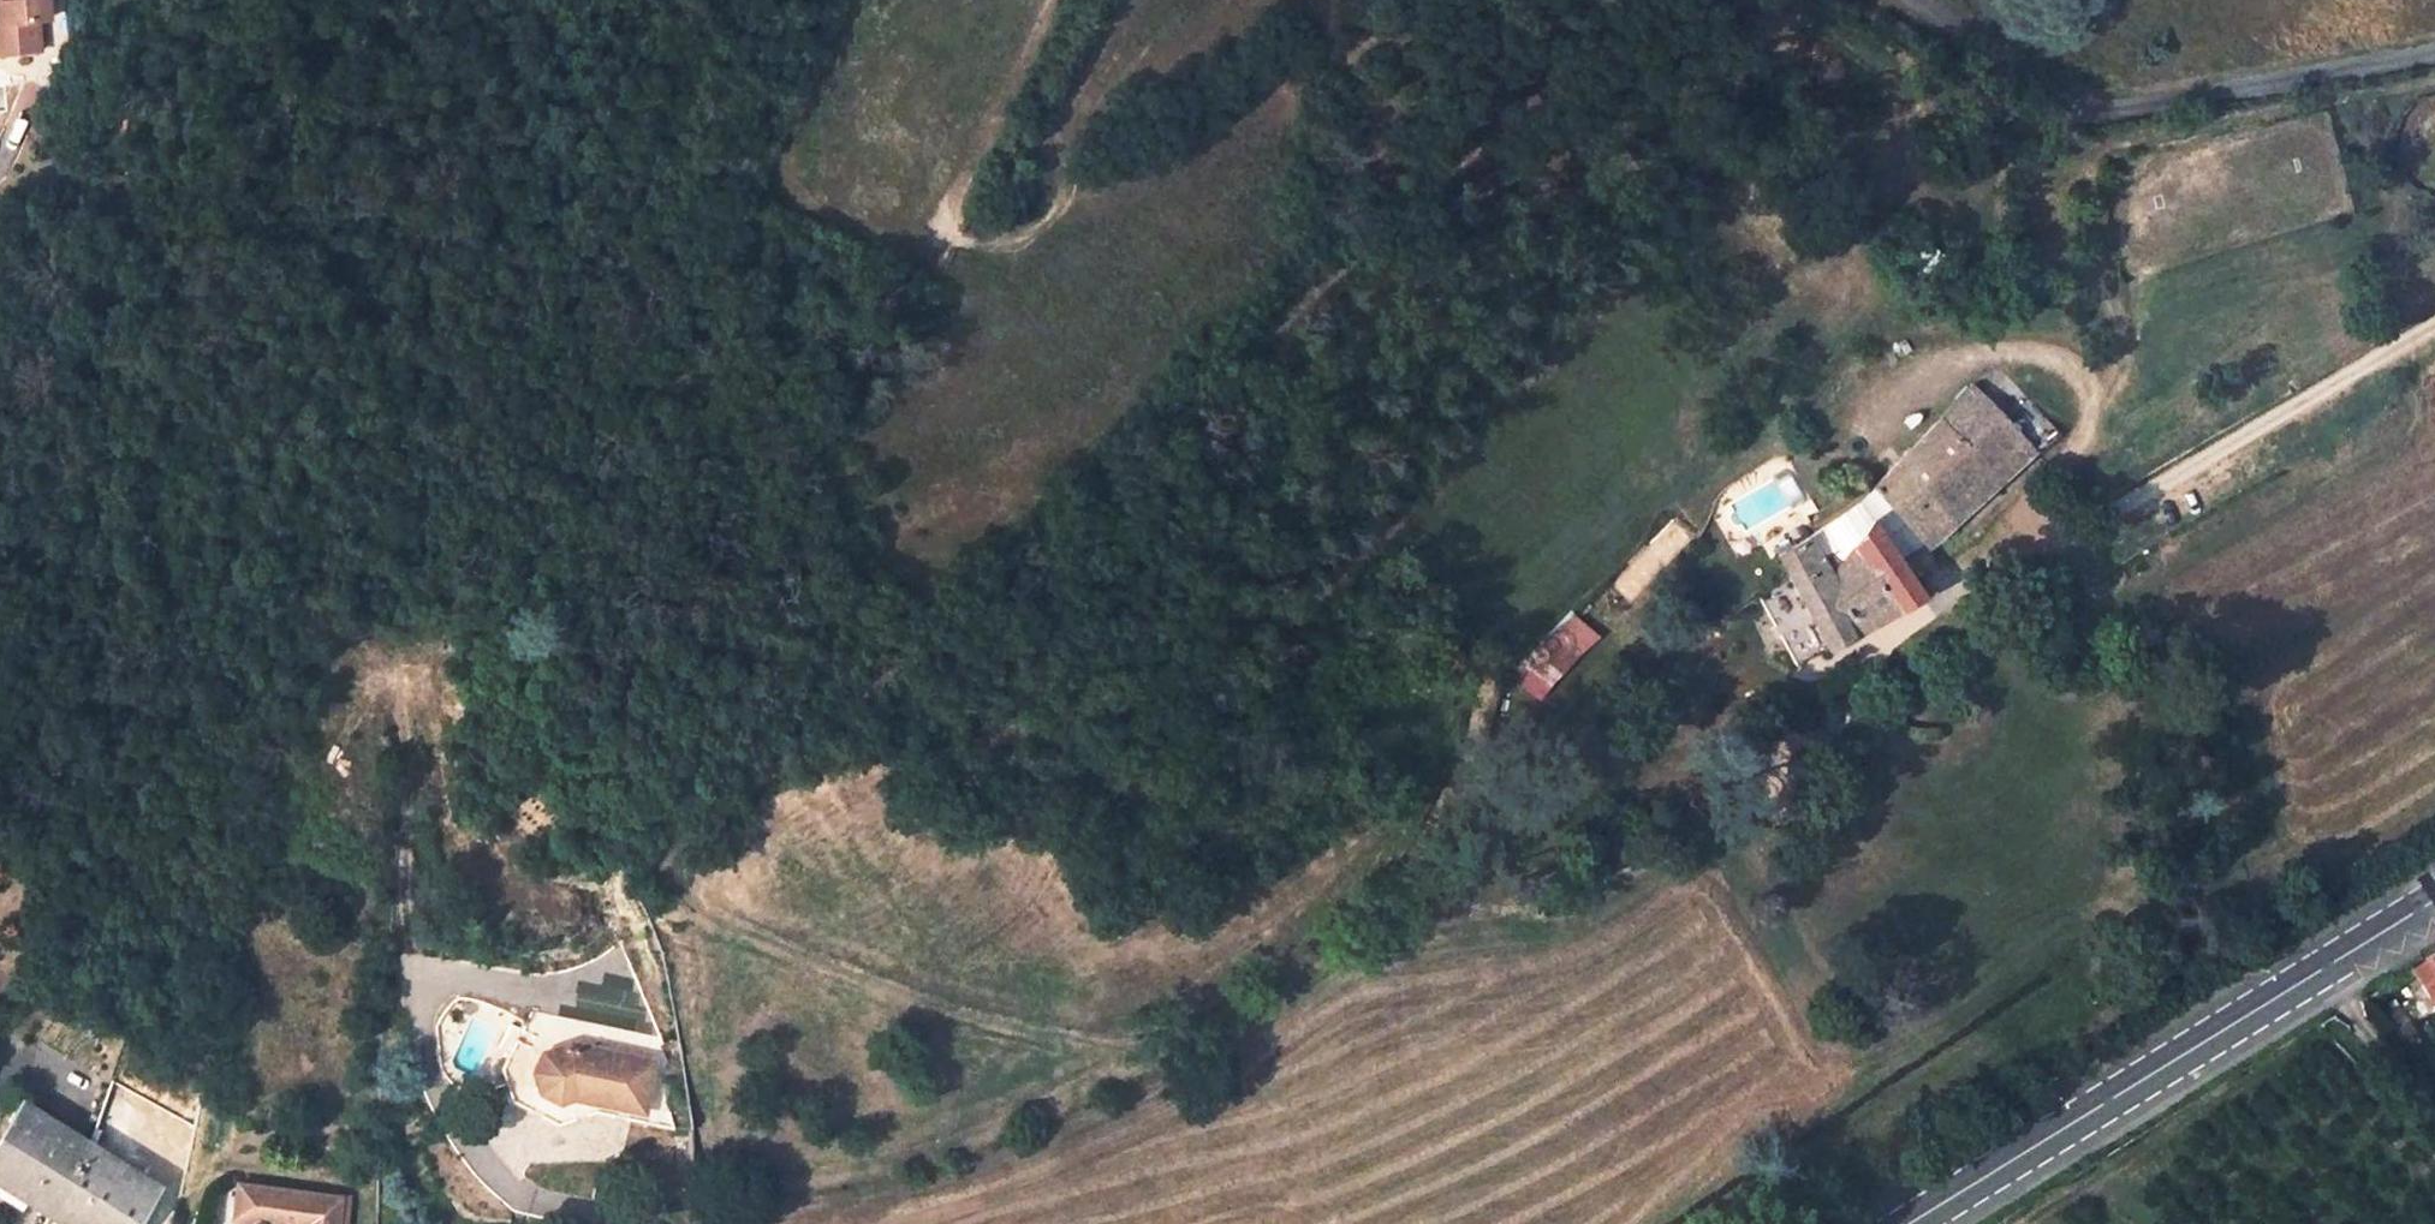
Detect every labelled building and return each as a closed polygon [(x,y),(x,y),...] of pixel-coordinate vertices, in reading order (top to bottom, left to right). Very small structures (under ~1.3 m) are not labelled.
[(55,15),(54,0),(7,0),(8,18),(0,19),(0,50),(46,47),(44,16),(55,15)] [(8,18),(7,0),(0,0),(0,19),(8,18)] [(1929,543),(2033,452),(1974,387),(1879,486),(1929,543)] [(1922,597),(1873,520),(1831,575),(1811,536),(1779,554),(1828,649),(1922,597)] [(1511,678),(1536,701),(1595,635),(1569,612),(1511,678)] [(2431,955),(2417,966),(2434,994),(2434,993),(2434,962),(2431,955)] [(554,1056),(535,1070),(484,1072),(484,1096),(498,1123),(549,1141),(586,1122),(649,1128),(654,1075),(643,1074),(643,1065),(584,1059),(583,1065),(568,1064),(554,1056)] [(155,1186),(21,1102),(0,1137),(0,1212),(14,1221),(27,1200),(67,1223),(132,1223),(155,1186)] [(305,1223),(324,1223),(328,1192),(236,1181),(231,1215),(299,1223),(305,1223)] [(324,1223),(337,1223),(341,1194),(328,1192),(324,1223)]
